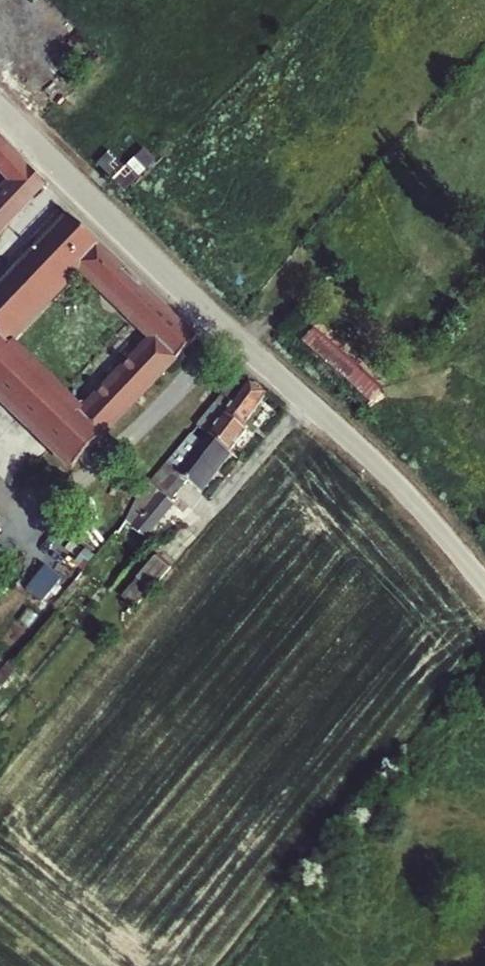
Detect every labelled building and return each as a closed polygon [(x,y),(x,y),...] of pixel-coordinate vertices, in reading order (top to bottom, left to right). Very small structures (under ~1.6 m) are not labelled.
[(11,149),(0,137),(0,159),(11,149)] [(122,186),(158,164),(149,148),(112,170),(122,186)] [(46,188),(35,175),(23,161),(11,149),(0,159),(0,175),(12,189),(0,201),(0,234),(46,188)] [(34,250),(69,216),(62,208),(28,243),(34,250)] [(8,255),(20,267),(0,287),(0,502),(48,449),(72,471),(195,338),(140,284),(118,307),(152,339),(81,415),(6,343),(78,267),(107,295),(128,272),(121,266),(69,216),(34,250),(28,243),(23,238),(7,253),(8,255)] [(7,253),(2,248),(0,250),(0,257),(3,260),(8,255),(7,253)] [(317,327),(305,342),(374,395),(386,380),(317,327)] [(241,428),(267,394),(242,374),(199,430),(230,454),(233,450),(247,432),(241,428)] [(201,493),(230,454),(199,430),(173,464),(127,524),(147,540),(174,506),(171,504),(188,483),(201,493)] [(242,456),(233,450),(230,454),(238,461),(242,456)] [(153,590),(172,567),(157,555),(138,578),(153,590)] [(47,562),(27,587),(44,600),(64,576),(47,562)]
